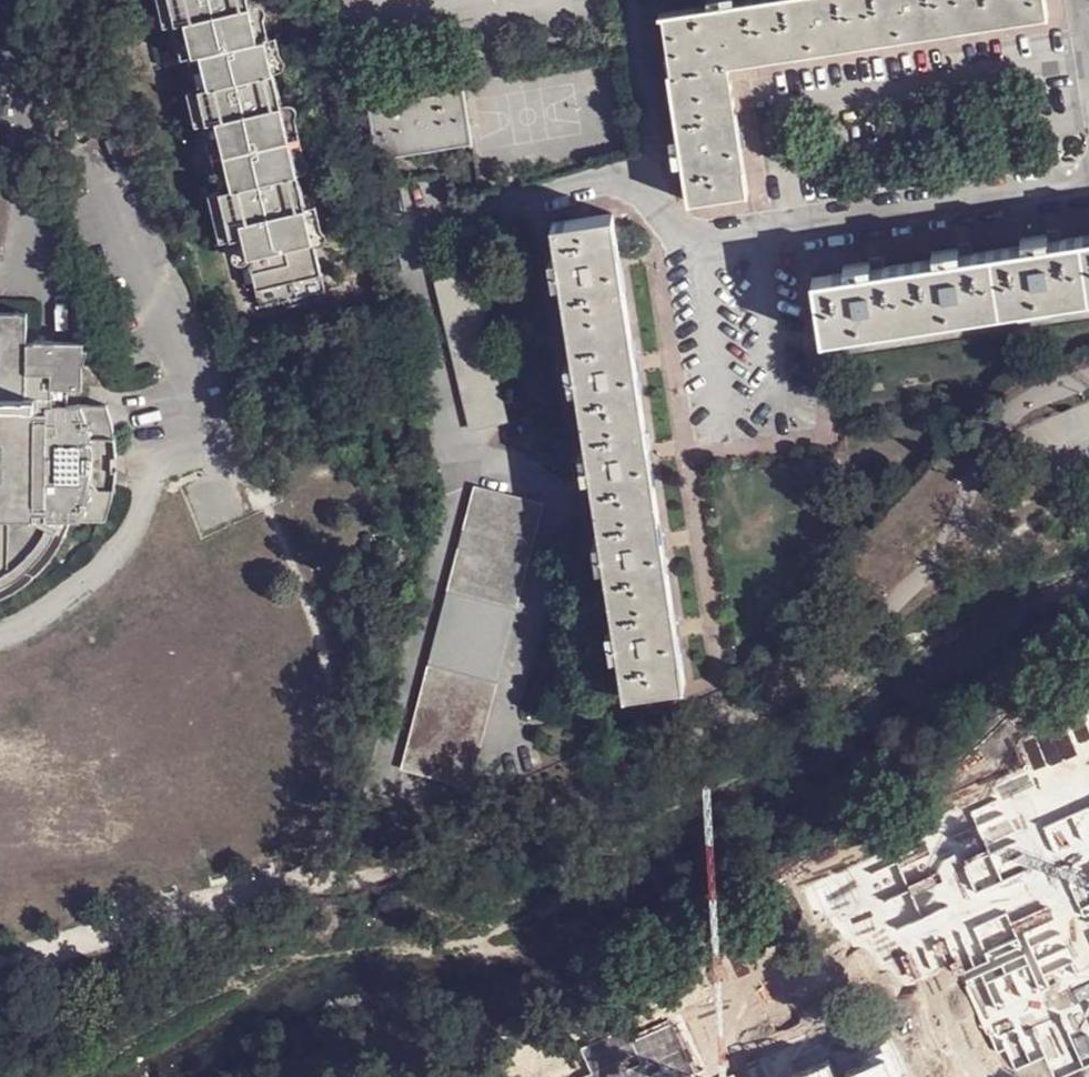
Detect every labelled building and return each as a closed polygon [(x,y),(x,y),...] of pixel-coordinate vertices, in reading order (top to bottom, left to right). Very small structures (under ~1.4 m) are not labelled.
[(175,25),(169,0),(159,0),(166,28),(175,25)] [(267,38),(260,40),(250,0),(169,0),(175,25),(183,58),(190,56),(197,89),(207,124),(222,192),(234,240),(240,260),(249,258),(261,308),(328,293),(267,38)] [(730,62),(1050,14),(1048,0),(736,0),(735,0),(707,0),(707,4),(660,12),(682,132),(675,133),(681,161),(686,161),(694,200),(753,190),(730,62)] [(283,34),(267,38),(328,293),(344,289),(283,34)] [(476,140),(466,87),(369,105),(378,157),(476,140)] [(197,127),(207,124),(197,89),(189,92),(197,127)] [(222,243),(234,240),(222,192),(211,195),(222,243)] [(689,683),(617,211),(556,221),(562,253),(553,255),(558,283),(566,282),(576,358),(568,360),(574,387),(581,385),(590,448),(582,450),(588,476),(596,474),(605,538),(596,539),(601,567),(608,566),(618,627),(610,628),(614,655),(622,654),(628,693),(689,683)] [(1013,245),(815,274),(826,336),(1088,296),(1088,233),(1013,245)] [(473,253),(438,262),(477,425),(510,416),(473,253)] [(29,307),(0,307),(0,598),(18,590),(38,576),(54,559),(67,538),(76,517),(110,518),(120,466),(117,467),(117,452),(121,453),(110,401),(71,402),(72,384),(79,384),(93,336),(29,336),(29,307)] [(463,784),(544,504),(480,485),(400,767),(463,784)] [(1088,827),(1088,727),(790,840),(824,927),(1088,827)] [(828,990),(732,1028),(750,1075),(745,1076),(863,1076),(828,990)] [(1063,1038),(1077,1076),(1088,1076),(1088,1028),(1063,1038)] [(710,1055),(654,1076),(719,1076),(710,1055)]
